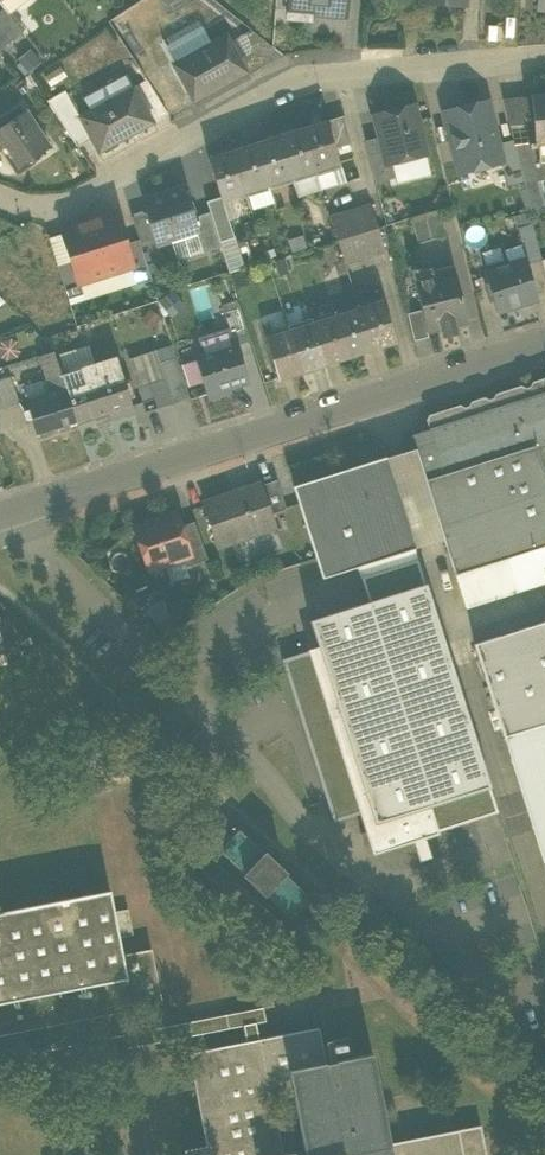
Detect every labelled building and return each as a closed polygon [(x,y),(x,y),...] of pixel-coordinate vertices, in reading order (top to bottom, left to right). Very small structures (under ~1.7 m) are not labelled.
[(9,15),(26,0),(0,0),(0,4),(4,8),(9,15)] [(311,19),(311,13),(345,16),(347,0),(289,0),(288,17),(311,19)] [(0,11),(0,26),(10,38),(21,30),(9,15),(4,8),(0,11)] [(175,62),(210,43),(201,24),(165,44),(175,62)] [(10,38),(0,26),(0,46),(10,38)] [(174,63),(195,102),(247,74),(242,65),(228,40),(214,47),(212,42),(210,43),(175,62),(174,63)] [(30,49),(17,59),(27,73),(41,62),(30,49)] [(92,140),(98,152),(153,122),(151,119),(136,92),(133,87),(131,88),(125,76),(83,98),(90,110),(79,117),(90,136),(92,140)] [(136,92),(149,85),(146,80),(133,87),(136,92)] [(136,92),(151,119),(165,110),(149,85),(136,92)] [(47,101),(75,144),(90,136),(79,117),(65,90),(47,101)] [(529,143),(532,142),(532,143),(544,142),(544,95),(532,96),(534,119),(527,120),(527,124),(529,143)] [(503,98),(509,125),(527,124),(527,120),(534,119),(532,96),(503,98)] [(445,113),(459,171),(501,161),(502,161),(498,143),(488,102),(482,104),(481,101),(465,105),(465,108),(445,113)] [(380,137),(387,163),(393,161),(425,153),(414,106),(375,116),(380,137)] [(165,110),(151,119),(153,122),(167,114),(165,110)] [(19,167),(49,147),(25,111),(0,127),(0,151),(5,147),(19,167)] [(326,121),(335,148),(351,143),(345,115),(326,121)] [(326,121),(302,129),(315,170),(339,162),(335,148),(326,121)] [(513,139),(517,154),(532,151),(534,150),(533,146),(530,147),(529,143),(527,124),(509,125),(513,139)] [(302,129),(279,137),(292,177),(315,170),(302,129)] [(92,140),(90,136),(75,144),(78,147),(92,140)] [(279,137),(256,144),(269,185),(292,177),(279,137)] [(365,140),(375,182),(396,177),(393,161),(387,163),(380,137),(365,140)] [(501,161),(506,185),(523,180),(517,154),(513,139),(498,143),(502,161),(501,161)] [(532,143),(532,142),(529,143),(530,147),(533,146),(534,150),(532,151),(535,163),(544,162),(544,142),(532,143)] [(256,144),(233,151),(246,192),(269,185),(256,144)] [(221,200),(246,192),(233,151),(208,159),(220,196),(221,200)] [(523,180),(524,184),(539,181),(535,163),(532,151),(517,154),(523,180)] [(425,153),(393,161),(396,177),(398,184),(431,176),(425,153)] [(339,162),(315,170),(316,174),(321,190),(345,182),(339,162)] [(539,181),(544,180),(544,162),(535,163),(539,181)] [(315,170),(292,177),(293,182),(316,174),(315,170)] [(316,174),(293,182),(298,197),(321,190),(316,174)] [(293,182),(292,177),(269,185),(270,189),(293,182)] [(544,206),(539,181),(524,184),(530,210),(532,210),(544,206)] [(269,185),(246,192),(247,196),(270,189),(269,185)] [(270,189),(247,196),(251,210),(275,203),(270,189)] [(146,211),(155,238),(171,233),(173,237),(192,230),(194,230),(195,229),(192,218),(191,217),(183,191),(144,204),(146,211)] [(247,196),(246,192),(221,200),(223,204),(247,196)] [(219,242),(235,237),(230,222),(228,222),(223,204),(221,200),(220,196),(206,201),(210,212),(219,242)] [(251,210),(247,196),(223,204),(228,222),(230,222),(253,214),(251,210)] [(371,205),(357,209),(364,232),(378,228),(371,205)] [(357,209),(344,213),(351,236),(364,232),(357,209)] [(411,218),(419,244),(446,236),(438,210),(411,218)] [(146,211),(131,216),(139,240),(141,247),(156,242),(155,238),(146,211)] [(115,212),(88,221),(105,275),(131,267),(132,267),(125,244),(115,212)] [(194,230),(202,253),(221,247),(219,242),(210,212),(192,218),(195,229),(194,230)] [(338,240),(351,236),(344,213),(330,217),(338,240)] [(80,283),(105,275),(88,221),(61,230),(62,234),(71,261),(78,284),(80,283)] [(524,255),(540,251),(533,226),(518,229),(522,244),(524,255)] [(378,228),(364,232),(371,255),(385,251),(378,228)] [(173,237),(169,238),(177,261),(202,253),(194,230),(192,230),(173,237)] [(364,232),(351,236),(359,259),(369,256),(371,255),(364,232)] [(171,233),(155,238),(156,242),(169,238),(173,237),(171,233)] [(49,238),(57,266),(71,261),(62,234),(49,238)] [(345,263),(359,259),(351,236),(338,240),(345,263)] [(229,274),(244,268),(235,237),(219,242),(221,247),(229,274)] [(136,283),(137,285),(152,280),(141,247),(139,240),(125,244),(132,267),(131,267),(136,283)] [(504,248),(507,264),(525,259),(524,255),(522,244),(504,248)] [(540,251),(524,255),(525,259),(526,263),(541,259),(540,251)] [(526,263),(525,259),(507,264),(484,271),(494,309),(518,303),(517,298),(534,294),(526,263)] [(57,266),(68,299),(83,295),(80,283),(78,284),(71,261),(57,266)] [(440,329),(442,337),(456,334),(454,325),(466,322),(465,314),(453,266),(432,271),(433,277),(414,282),(421,310),(426,332),(427,332),(440,329)] [(105,275),(110,291),(136,283),(131,267),(105,275)] [(80,283),(83,295),(68,299),(70,304),(110,291),(105,275),(80,283)] [(159,301),(171,317),(184,306),(172,291),(159,301)] [(381,296),(357,304),(359,308),(383,301),(381,296)] [(238,301),(221,307),(229,328),(234,346),(235,345),(250,341),(238,301)] [(383,301),(359,308),(371,350),(396,342),(383,301)] [(357,304),(334,311),(335,316),(359,308),(357,304)] [(348,357),(371,350),(359,308),(335,316),(348,357)] [(407,313),(414,340),(428,337),(427,332),(426,332),(421,310),(407,313)] [(334,311),(311,319),(312,323),(335,316),(334,311)] [(325,364),(348,357),(335,316),(312,323),(325,364)] [(311,319),(288,326),(289,331),(312,323),(311,319)] [(302,372),(325,364),(312,323),(289,331),(302,372)] [(264,334),(265,338),(289,331),(288,326),(264,334)] [(229,328),(197,338),(203,355),(234,346),(229,328)] [(278,379),(302,372),(289,331),(265,338),(278,379)] [(19,352),(16,341),(11,338),(0,341),(0,356),(1,358),(5,361),(17,357),(19,352)] [(59,356),(64,373),(95,363),(89,345),(59,356)] [(172,345),(155,350),(159,363),(176,357),(172,345)] [(210,393),(211,398),(230,392),(229,387),(246,381),(235,345),(234,346),(203,355),(196,358),(197,359),(204,382),(208,394),(210,393)] [(131,358),(141,385),(141,386),(149,384),(149,383),(164,378),(159,363),(155,350),(131,358)] [(46,379),(46,381),(48,380),(48,377),(60,373),(53,351),(38,356),(46,379)] [(64,373),(61,374),(77,423),(109,413),(110,418),(133,410),(116,357),(95,363),(64,373)] [(164,378),(172,403),(189,398),(186,388),(179,365),(176,357),(159,363),(164,378)] [(204,382),(197,359),(179,365),(186,388),(204,382)] [(38,436),(77,423),(61,374),(60,373),(48,377),(48,380),(52,392),(29,400),(27,401),(30,410),(23,412),(26,421),(32,419),(38,436)] [(0,381),(0,396),(4,407),(19,402),(11,377),(0,381)] [(149,383),(149,384),(154,399),(157,408),(172,403),(164,378),(149,383)] [(544,393),(544,378),(532,382),(530,387),(525,388),(521,385),(495,394),(493,398),(489,400),(484,397),(471,401),(469,406),(464,407),(460,405),(429,415),(426,420),(429,430),(544,393)] [(24,386),(29,400),(52,392),(48,380),(46,381),(46,379),(24,386)] [(142,403),(154,399),(149,384),(141,386),(141,385),(137,387),(142,403)] [(455,574),(509,557),(520,590),(544,582),(544,393),(429,430),(434,443),(415,448),(444,539),(455,574)] [(412,436),(415,448),(434,443),(429,430),(412,436)] [(386,457),(414,548),(444,539),(415,448),(386,457)] [(293,486),(322,577),(414,548),(386,457),(385,457),(293,486)] [(261,485),(271,514),(286,509),(276,480),(261,485)] [(203,502),(218,547),(275,527),(271,514),(261,485),(260,482),(203,502)] [(133,526),(148,570),(182,558),(190,555),(180,526),(176,513),(157,519),(156,518),(133,526)] [(182,558),(185,567),(207,559),(194,521),(180,526),(190,555),(182,558)] [(466,607),(520,590),(509,557),(455,574),(466,607)] [(360,576),(368,601),(425,583),(417,558),(360,576)] [(309,620),(318,648),(374,824),(428,807),(490,787),(425,583),(368,601),(309,620)] [(4,643),(13,641),(6,619),(0,621),(0,651),(6,649),(4,643)] [(504,736),(544,723),(544,621),(474,644),(504,736)] [(318,648),(309,651),(361,813),(374,852),(413,840),(424,836),(436,832),(428,807),(374,824),(318,648)] [(333,822),(361,813),(309,651),(281,659),(333,822)] [(504,736),(544,866),(544,723),(504,736)] [(490,787),(428,807),(436,832),(498,813),(490,787)] [(219,850),(244,874),(264,853),(238,829),(219,850)] [(430,856),(424,836),(413,840),(419,860),(430,856)] [(264,854),(264,853),(244,874),(244,875),(264,894),(265,894),(290,918),(310,897),(284,873),(285,873),(264,853),(264,854)] [(44,1027),(46,1041),(67,1036),(65,1023),(162,1004),(151,949),(123,955),(110,890),(0,912),(0,1035),(44,1027)] [(42,1061),(241,1022),(256,1019),(267,1017),(264,998),(67,1036),(46,1041),(39,1042),(42,1061)] [(241,1022),(245,1041),(260,1038),(256,1019),(241,1022)] [(280,1143),(272,1098),(294,1094),(289,1069),(326,1062),(319,1028),(260,1038),(245,1041),(188,1052),(206,1145),(184,1150),(185,1154),(257,1154),(256,1147),(280,1143)] [(332,1044),(333,1051),(346,1049),(345,1042),(332,1044)] [(326,1062),(289,1069),(294,1094),(305,1149),(283,1154),(280,1143),(256,1147),(257,1154),(486,1154),(481,1125),(390,1142),(372,1054),(326,1062)]
